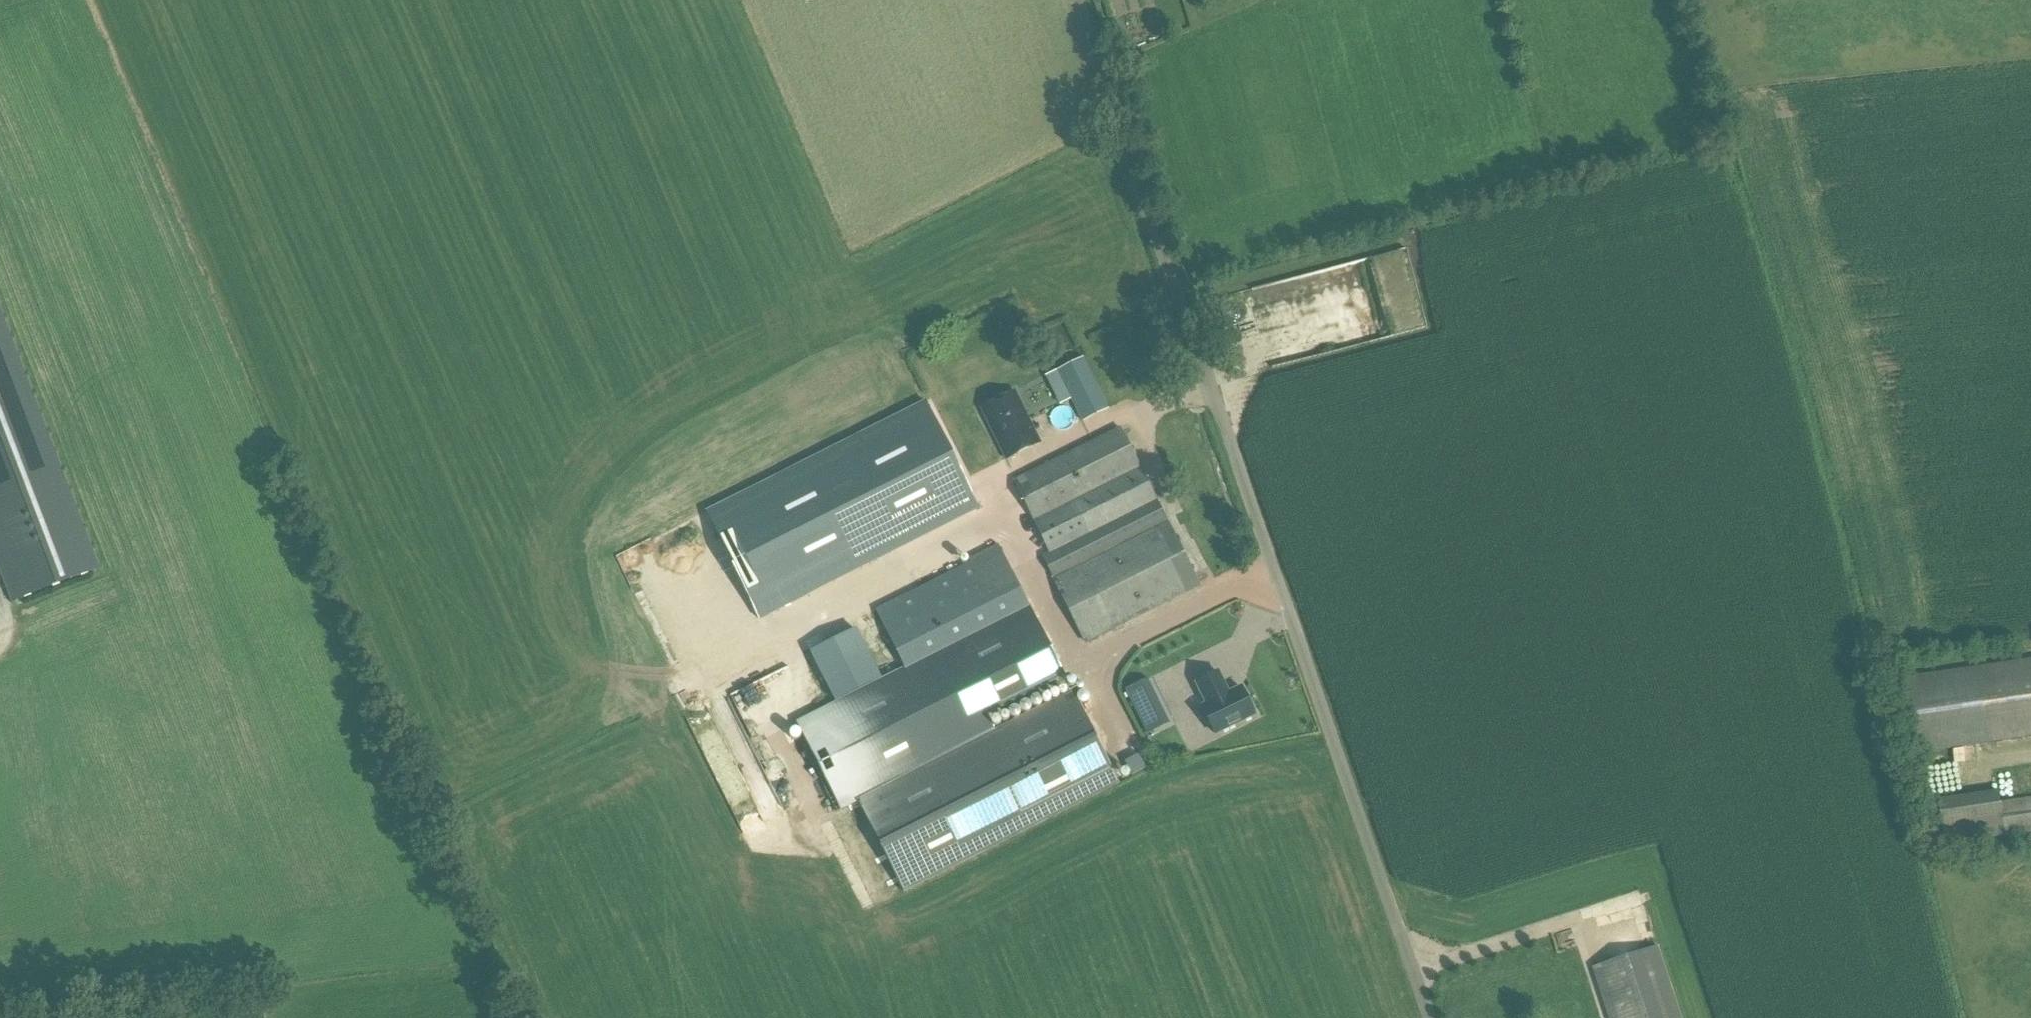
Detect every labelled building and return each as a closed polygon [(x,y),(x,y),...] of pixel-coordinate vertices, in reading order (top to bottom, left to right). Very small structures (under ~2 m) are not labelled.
[(1378,320),(1416,311),(1400,248),(1326,266),(1329,279),(1346,275),(1350,292),(1356,290),(1359,306),(1373,302),(1378,320)] [(11,604),(99,571),(0,313),(0,576),(11,604)] [(1082,360),(1057,373),(1072,404),(1098,392),(1082,360)] [(1016,392),(983,409),(1008,460),(1042,443),(1016,392)] [(978,509),(979,508),(951,453),(925,401),(784,473),(706,512),(732,564),(759,619),(838,579),(978,509)] [(1122,427),(1014,480),(1051,554),(1043,558),(1086,645),(1202,587),(1170,522),(1159,501),(1122,427)] [(1030,604),(1000,544),(969,559),(971,563),(877,610),(905,667),(1030,604)] [(1059,663),(1030,604),(905,667),(800,720),(844,807),(858,800),(996,730),(982,702),(1059,663)] [(881,679),(856,629),(811,652),(831,693),(836,701),(881,679)] [(1902,679),(1913,754),(2030,737),(2030,660),(1902,679)] [(1215,734),(1255,715),(1241,687),(1228,694),(1218,672),(1196,683),(1207,704),(1202,707),(1215,734)] [(1119,784),(1072,692),(996,730),(858,800),(905,892),(1119,784)] [(1131,705),(1140,723),(1163,712),(1154,693),(1131,705)] [(1999,792),(1942,800),(1948,844),(2006,835),(2001,803),(1999,792)] [(2001,803),(2006,835),(2030,832),(2030,799),(2001,803)] [(1598,966),(1614,1017),(1685,1017),(1663,946),(1598,966)]
